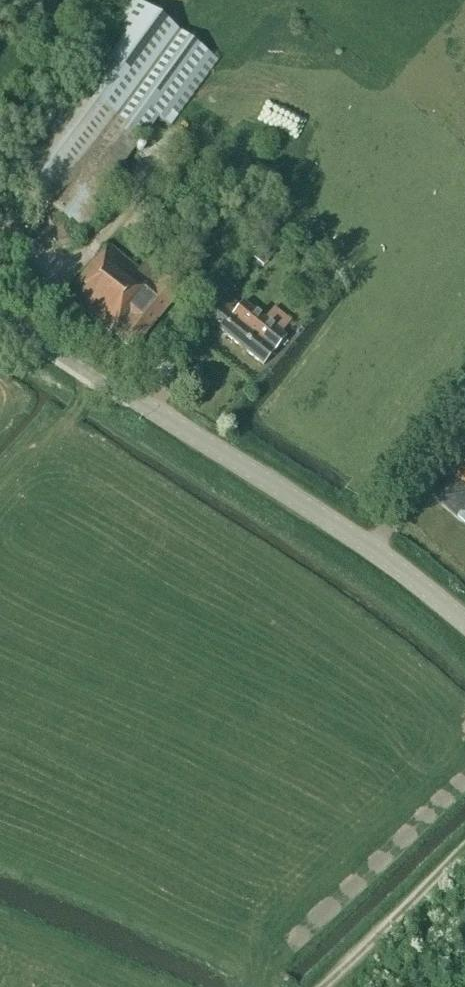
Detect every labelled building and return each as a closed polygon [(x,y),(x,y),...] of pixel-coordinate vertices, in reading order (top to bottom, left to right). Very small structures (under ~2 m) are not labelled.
[(86,230),(103,207),(96,202),(144,137),(150,142),(209,61),(131,5),(9,173),(86,230)] [(252,258),(259,264),(274,247),(267,240),(252,258)] [(180,293),(162,278),(162,279),(144,265),(139,272),(106,246),(76,286),(83,291),(73,305),(133,351),(180,293)] [(286,339),(281,335),(292,322),(274,309),(264,321),(242,304),(235,313),(220,302),(205,320),(263,367),(286,339)] [(207,323),(200,332),(215,343),(222,334),(207,323)] [(431,498),(464,526),(464,458),(431,498)]
